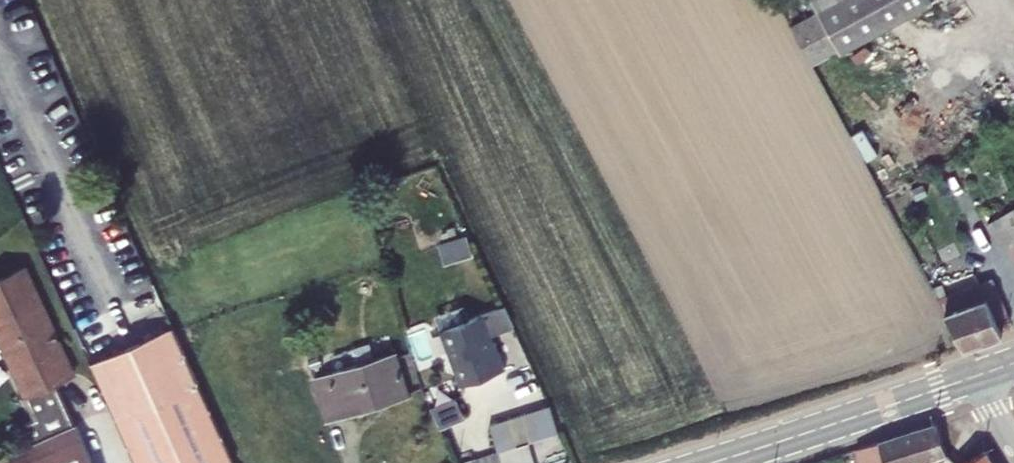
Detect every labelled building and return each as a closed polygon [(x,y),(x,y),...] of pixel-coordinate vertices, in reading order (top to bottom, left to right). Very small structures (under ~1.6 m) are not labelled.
[(815,8),(787,23),(810,65),(932,0),(830,0),(815,8)] [(998,243),(1009,240),(1013,256),(1013,210),(988,223),(998,243)] [(440,239),(446,259),(473,251),(467,231),(440,239)] [(0,253),(0,270),(27,257),(21,244),(0,253)] [(0,270),(0,289),(49,392),(63,385),(74,380),(65,359),(73,355),(27,257),(0,270)] [(974,270),(931,286),(963,344),(1001,332),(996,322),(1009,317),(992,277),(979,282),(974,270)] [(517,303),(477,318),(496,374),(517,366),(504,330),(525,322),(517,303)] [(471,384),(496,374),(477,318),(450,328),(471,384)] [(98,365),(142,462),(244,462),(183,327),(98,365)] [(420,394),(407,353),(327,379),(341,420),(420,394)] [(74,380),(83,376),(73,355),(65,359),(74,380)] [(49,419),(57,435),(81,424),(63,385),(49,392),(59,414),(49,419)] [(557,394),(510,414),(519,440),(568,419),(557,394)] [(440,422),(464,416),(459,396),(435,403),(440,422)] [(519,440),(510,414),(499,419),(510,444),(519,440)] [(57,435),(0,462),(102,462),(83,423),(81,424),(57,435)] [(961,455),(950,423),(871,449),(875,462),(934,462),(961,455)] [(1000,451),(979,462),(1007,462),(1000,451)] [(934,462),(956,462),(961,455),(934,462)]
